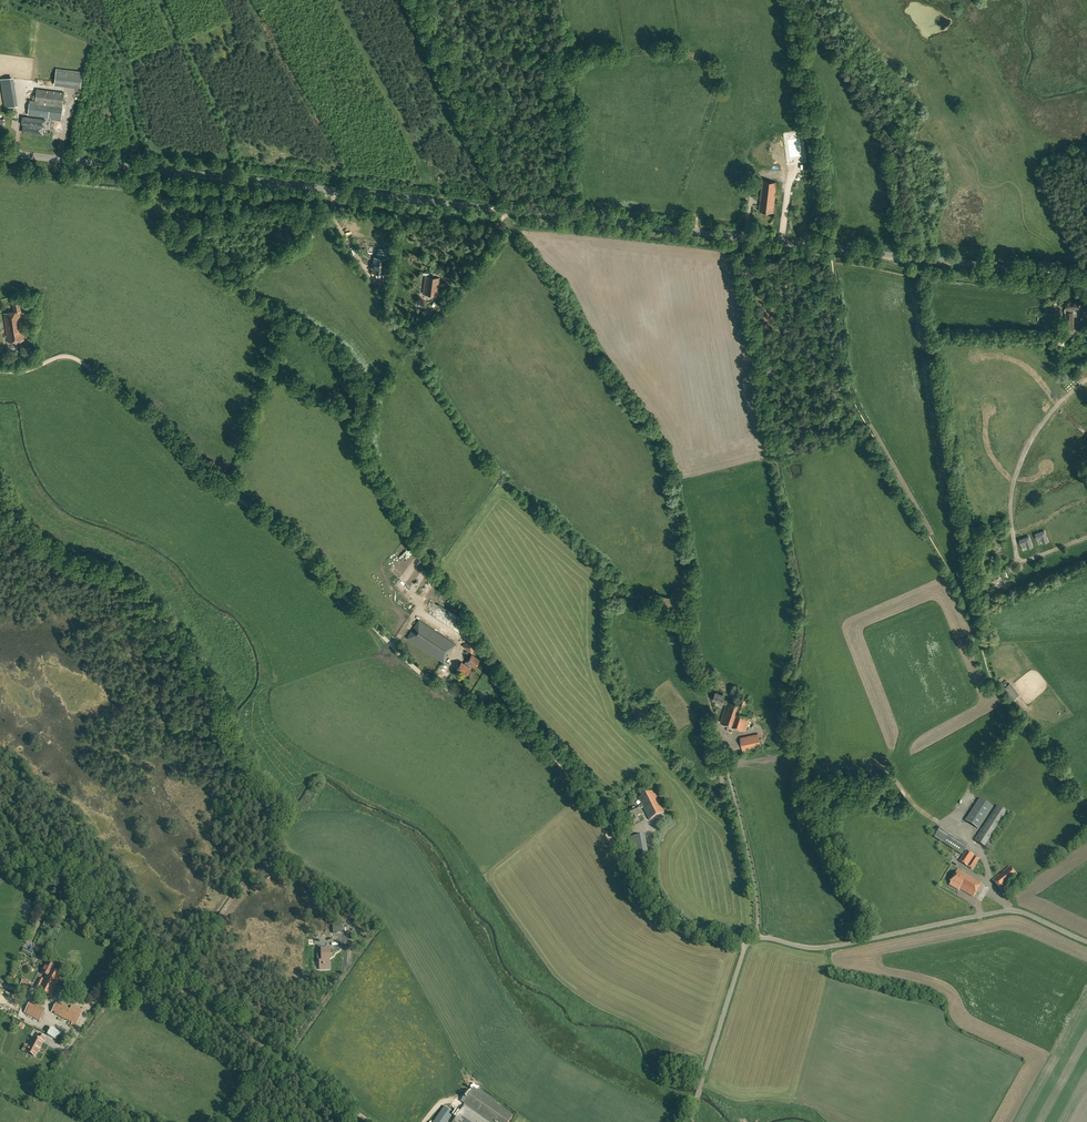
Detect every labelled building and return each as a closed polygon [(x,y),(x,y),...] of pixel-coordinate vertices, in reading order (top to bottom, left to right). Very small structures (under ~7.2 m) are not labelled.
[(57,68),(55,84),(71,86),(80,88),(82,71),(57,68)] [(9,78),(1,79),(6,107),(14,106),(9,78)] [(33,115),(42,116),(61,119),(62,106),(69,107),(70,93),(37,89),(33,115)] [(23,132),(42,134),(43,126),(45,126),(46,119),(32,118),(23,117),(22,124),(24,124),(23,132)] [(802,156),(800,138),(787,139),(790,158),(802,156)] [(762,164),(768,164),(768,159),(774,159),(774,154),(761,154),(762,164)] [(776,182),(763,181),(759,211),(773,212),(776,182)] [(796,198),(786,197),(785,205),(816,208),(817,201),(811,201),(812,197),(796,195),(796,198)] [(387,260),(385,259),(375,258),(373,271),(383,273),(385,263),(387,264),(387,260)] [(439,279),(425,277),(423,293),(437,295),(439,279)] [(1074,330),(1073,312),(1074,312),(1074,309),(1079,308),(1078,301),(1066,301),(1066,309),(1066,312),(1065,312),(1066,330),(1074,330)] [(15,311),(4,313),(8,342),(24,340),(19,311),(21,311),(20,303),(13,304),(15,311)] [(1041,538),(1043,543),(1048,541),(1044,531),(1035,534),(1037,539),(1041,538)] [(1029,536),(1019,540),(1021,545),(1025,543),(1027,549),(1032,547),(1029,536)] [(1002,586),(992,588),(993,595),(1004,592),(1002,586)] [(411,631),(406,638),(443,663),(448,655),(445,653),(447,649),(451,652),(455,644),(419,620),(414,627),(417,629),(415,633),(411,631)] [(480,643),(471,635),(463,645),(471,652),(480,643)] [(461,662),(456,669),(465,675),(470,668),(472,665),(475,667),(480,660),(472,654),(467,662),(469,663),(467,666),(461,662)] [(1017,696),(1008,685),(1003,689),(1012,700),(1017,696)] [(726,704),(720,722),(746,730),(750,717),(742,714),(747,700),(740,698),(738,704),(723,699),(724,695),(715,692),(713,700),(722,703),(722,702),(726,704)] [(758,734),(740,738),(743,752),(748,751),(747,748),(761,746),(758,734)] [(884,798),(890,796),(887,788),(881,791),(884,798)] [(638,818),(637,816),(642,814),(639,809),(643,807),(649,820),(664,812),(654,791),(639,798),(642,805),(638,807),(638,806),(629,810),(634,821),(638,818)] [(966,820),(979,829),(993,806),(980,798),(966,820)] [(1009,813),(997,805),(975,840),(987,848),(1009,813)] [(968,845),(955,837),(940,827),(934,837),(962,855),(968,845)] [(633,866),(645,864),(641,835),(628,837),(633,866)] [(966,850),(959,861),(973,869),(980,859),(966,850)] [(1009,866),(993,879),(1002,890),(1018,877),(1009,866)] [(982,883),(958,870),(950,885),(959,890),(960,889),(974,897),(982,883)] [(323,964),(323,965),(324,965),(324,969),(330,969),(329,957),(331,957),(330,948),(321,949),(322,961),(323,961),(323,964)] [(52,971),(55,966),(46,962),(44,967),(43,967),(42,967),(41,967),(41,968),(40,968),(40,969),(41,969),(41,970),(41,971),(42,971),(41,973),(46,975),(45,978),(50,980),(51,978),(49,977),(52,971)] [(62,975),(52,971),(49,977),(51,978),(50,980),(45,978),(43,980),(39,978),(34,988),(38,990),(51,996),(62,975)] [(30,983),(23,979),(21,984),(28,987),(30,983)] [(56,1011),(55,1013),(77,1024),(82,1013),(57,1001),(52,1012),(54,1009),(56,1011)] [(44,1013),(36,1008),(32,1016),(40,1021),(44,1013)] [(60,1032),(52,1028),(48,1035),(56,1040),(60,1032)] [(35,1038),(34,1037),(31,1042),(34,1044),(32,1048),(30,1047),(27,1052),(35,1057),(43,1042),(42,1042),(45,1038),(39,1034),(38,1036),(37,1035),(35,1038)] [(44,1083),(47,1084),(48,1082),(49,1080),(51,1076),(46,1073),(43,1079),(46,1080),(44,1083)] [(469,1106),(492,1121),(508,1121),(513,1115),(500,1106),(495,1103),(496,1101),(479,1089),(479,1088),(478,1087),(477,1086),(473,1083),(471,1086),(473,1088),(465,1100),(463,1102),(469,1106)] [(452,1121),(488,1121),(464,1105),(452,1121)] [(445,1106),(444,1106),(433,1121),(447,1121),(454,1112),(445,1106)]
